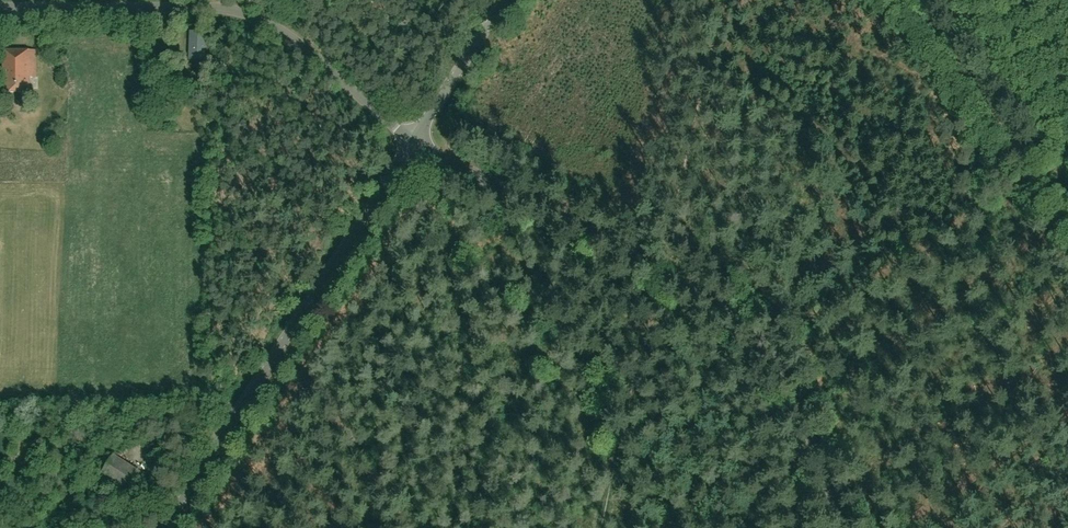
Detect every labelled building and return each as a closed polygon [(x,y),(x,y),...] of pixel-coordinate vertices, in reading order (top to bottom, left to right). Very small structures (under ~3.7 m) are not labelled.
[(190,60),(204,60),(204,33),(190,32),(190,60)] [(36,51),(2,51),(3,92),(30,92),(30,78),(36,78),(36,51)] [(111,457),(104,468),(95,482),(123,499),(139,474),(111,457)]
